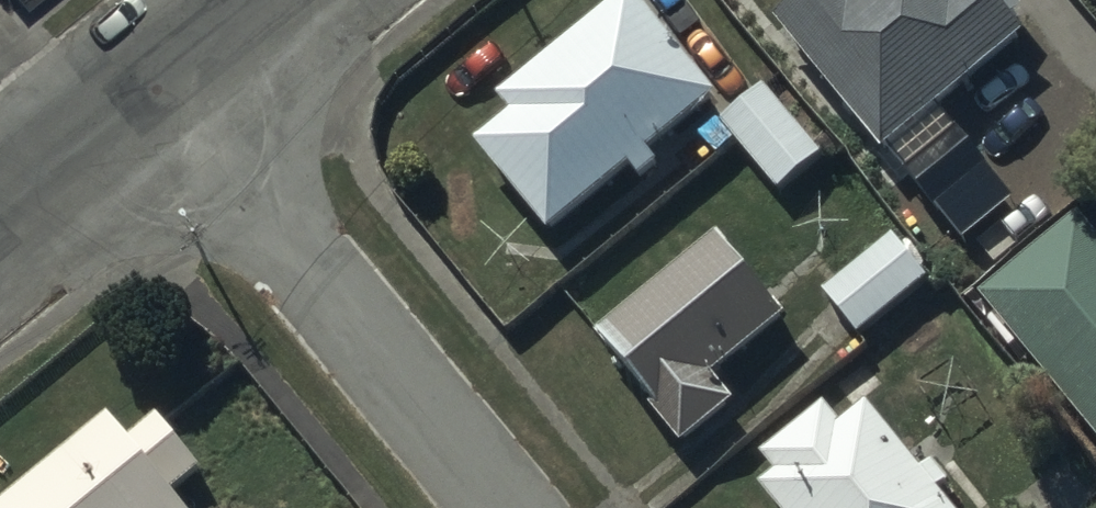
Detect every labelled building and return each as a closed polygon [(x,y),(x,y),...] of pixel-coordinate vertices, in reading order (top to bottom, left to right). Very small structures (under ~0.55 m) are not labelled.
[(641,0),(613,0),(495,96),(510,114),(476,142),(547,229),(631,162),(643,177),(662,162),(648,146),(716,91),(641,0)] [(776,13),(884,151),(890,146),(936,205),(985,166),(935,103),(1031,27),(1009,0),(793,0),(776,13)] [(823,152),(769,83),(721,120),(719,118),(698,134),(715,156),(738,138),(777,188),(823,152)] [(1079,212),(979,292),(1095,436),(1095,234),(1079,212)] [(927,277),(892,235),(823,292),(858,334),(927,277)] [(780,317),(715,239),(601,334),(660,405),(654,409),(683,444),(735,401),(712,374),(780,317)] [(868,407),(844,427),(824,403),(761,457),(773,472),(759,484),(780,507),(976,507),(934,459),(921,469),(868,407)] [(0,506),(0,507),(190,507),(176,491),(206,466),(162,412),(132,437),(114,415),(0,506)]
